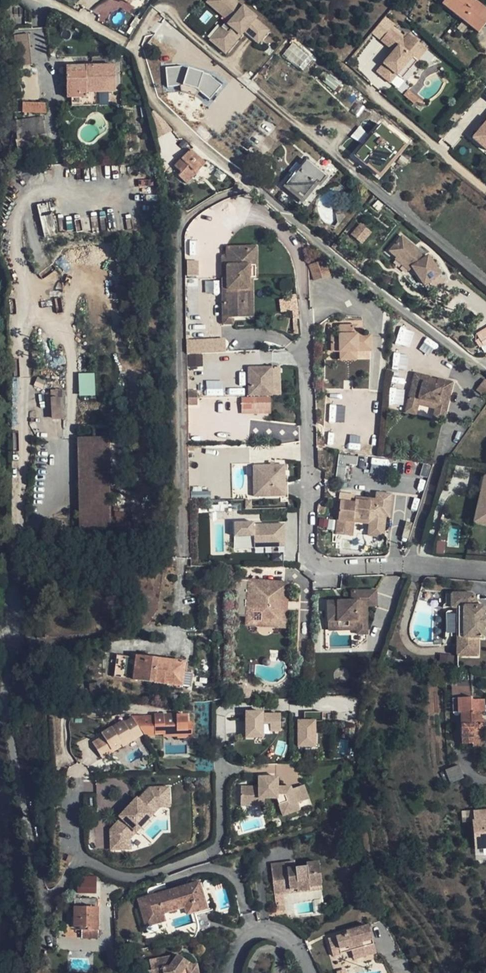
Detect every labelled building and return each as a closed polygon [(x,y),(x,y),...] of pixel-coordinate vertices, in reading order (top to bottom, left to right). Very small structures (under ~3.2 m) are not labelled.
[(269,32),(255,21),(256,20),(244,9),(243,10),(231,0),(212,0),(211,1),(233,21),(214,43),(226,54),(245,32),(259,44),(269,32)] [(446,4),(481,33),(485,27),(485,8),(477,1),(476,0),(450,0),(446,4)] [(410,67),(427,47),(409,31),(404,37),(391,26),(381,37),(392,46),(394,48),(389,55),(377,69),(390,80),(397,72),(405,63),(410,67)] [(16,65),(31,64),(29,33),(14,34),(16,65)] [(302,69),(312,57),(292,42),(283,54),(302,69)] [(394,48),(392,46),(386,53),(389,55),(394,48)] [(402,76),(410,67),(405,63),(397,72),(402,76)] [(115,93),(114,66),(85,67),(85,72),(66,73),(67,97),(72,97),(72,107),(97,106),(96,93),(115,93)] [(212,100),(224,86),(211,75),(185,66),(169,68),(170,86),(184,85),(200,90),(212,100)] [(46,114),(46,104),(22,103),(22,113),(46,114)] [(44,133),(42,117),(16,119),(18,135),(44,133)] [(472,135),(485,146),(485,118),(472,135)] [(370,136),(352,156),(362,165),(367,160),(376,168),(384,160),(387,162),(402,144),(378,123),(368,134),(370,136)] [(19,156),(48,149),(44,134),(15,141),(19,156)] [(166,156),(163,143),(157,144),(160,157),(166,156)] [(384,160),(376,168),(367,160),(362,165),(377,178),(405,146),(402,144),(387,162),(384,160)] [(204,163),(190,150),(174,167),(180,173),(177,176),(185,183),(204,163)] [(282,184),(300,199),(314,182),(316,184),(324,174),(304,158),(282,184)] [(396,214),(373,195),(365,205),(388,224),(396,214)] [(55,234),(48,203),(37,206),(44,237),(55,234)] [(360,222),(350,234),(362,244),(372,232),(360,222)] [(411,267),(412,268),(423,284),(439,274),(427,256),(423,259),(418,255),(415,252),(412,249),(414,247),(402,236),(389,251),(396,257),(398,256),(411,267)] [(247,245),(248,276),(252,276),(256,276),(256,244),(247,245)] [(223,263),(223,316),(234,316),(245,316),(244,286),(246,286),(246,276),(248,276),(247,245),(239,246),(227,246),(227,255),(227,263),(223,263)] [(411,267),(398,256),(396,257),(395,259),(407,270),(411,267)] [(198,274),(197,260),(187,260),(187,274),(198,274)] [(315,282),(330,277),(326,261),(310,266),(315,282)] [(244,286),(245,316),(253,316),(252,276),(248,276),(246,276),(246,286),(244,286)] [(281,311),(298,308),(295,296),(279,299),(281,311)] [(332,337),(331,352),(340,353),(340,354),(341,354),(356,355),(357,354),(370,355),(372,340),(364,339),(358,339),(358,332),(359,328),(341,327),(341,337),(332,337)] [(399,327),(396,344),(410,347),(413,330),(399,327)] [(483,350),(485,349),(485,327),(474,333),(483,350)] [(226,352),(225,338),(186,339),(187,367),(202,366),(202,352),(226,352)] [(393,367),(406,367),(407,354),(393,354),(393,367)] [(270,365),(247,365),(247,393),(270,393),(270,365)] [(270,365),(270,393),(279,392),(278,365),(270,365)] [(78,373),(79,396),(96,395),(94,372),(78,373)] [(435,400),(445,401),(448,379),(434,377),(434,378),(433,383),(423,381),(424,376),(424,375),(410,373),(406,395),(416,397),(435,400)] [(476,389),(485,397),(485,380),(485,378),(476,389)] [(220,394),(221,383),(207,382),(207,394),(220,394)] [(62,388),(49,390),(52,419),(64,418),(62,388)] [(195,388),(185,388),(185,403),(195,403),(195,388)] [(240,396),(241,414),(271,413),(270,395),(240,396)] [(416,402),(416,397),(406,395),(404,411),(414,412),(416,402)] [(416,402),(434,405),(435,400),(416,397),(416,402)] [(442,417),(445,401),(435,400),(434,405),(432,415),(442,417)] [(79,438),(82,529),(104,529),(110,529),(107,437),(79,438)] [(165,454),(154,455),(155,470),(167,469),(165,454)] [(282,494),(282,464),(252,464),(252,475),(255,475),(255,494),(282,494)] [(483,475),(473,521),(485,524),(485,516),(479,515),(483,493),(485,493),(485,475),(483,475)] [(342,501),(339,536),(350,537),(352,519),(377,522),(376,531),(386,532),(388,517),(389,508),(393,508),(393,494),(379,493),(379,499),(379,503),(357,501),(357,503),(342,501)] [(371,537),(386,538),(386,532),(376,531),(377,522),(352,519),(350,537),(354,538),(356,524),(372,525),(371,537)] [(251,520),(232,520),(232,534),(252,534),(252,541),(260,541),(260,545),(282,545),(282,522),(251,522),(251,520)] [(83,538),(104,538),(104,529),(82,529),(83,538)] [(248,606),(249,579),(237,578),(236,613),(247,614),(248,606)] [(249,579),(248,606),(266,607),(265,618),(281,619),(283,581),(249,579)] [(328,601),(328,621),(357,621),(357,629),(366,629),(366,605),(375,604),(375,590),(352,590),(352,600),(328,601)] [(452,593),(451,606),(457,607),(463,607),(461,636),(455,636),(454,655),(475,657),(477,638),(481,638),(482,628),(483,627),(485,626),(485,623),(485,621),(485,619),(482,617),(483,607),(477,607),(477,602),(476,600),(475,598),(472,595),(469,594),(452,593)] [(247,624),(280,626),(281,619),(265,618),(266,607),(248,606),(247,614),(247,624)] [(38,621),(37,639),(45,639),(46,622),(38,621)] [(441,654),(441,666),(454,666),(454,654),(441,654)] [(153,682),(157,657),(137,655),(136,658),(116,655),(116,660),(116,664),(115,671),(113,677),(153,682)] [(157,657),(153,682),(182,686),(184,672),(186,661),(157,657)] [(451,685),(467,684),(467,672),(450,669),(451,685)] [(190,687),(192,673),(184,672),(182,686),(190,687)] [(467,684),(451,685),(451,697),(468,696),(467,684)] [(243,687),(235,687),(235,700),(248,700),(248,692),(243,687)] [(451,697),(452,712),(459,712),(471,711),(470,700),(469,700),(468,696),(451,697)] [(470,700),(471,711),(479,711),(479,712),(483,711),(482,700),(470,700)] [(471,711),(459,712),(461,743),(473,743),(473,739),(484,739),(483,724),(479,724),(479,712),(479,711),(471,711)] [(279,730),(279,714),(261,714),(261,712),(245,712),(245,737),(261,737),(261,723),(269,723),(269,730),(279,730)] [(297,721),(297,746),(314,746),(314,721),(314,712),(303,712),(303,721),(297,721)] [(141,732),(142,734),(143,736),(154,736),(154,735),(163,734),(163,737),(176,736),(176,731),(187,731),(186,716),(176,716),(176,715),(153,716),(154,732),(141,732)] [(102,737),(92,744),(94,748),(105,741),(110,750),(120,744),(122,747),(142,734),(141,732),(132,717),(123,723),(122,721),(101,735),(102,737)] [(132,717),(141,732),(154,732),(153,717),(132,717)] [(485,748),(484,739),(473,739),(473,743),(473,748),(485,748)] [(105,741),(94,748),(102,759),(122,747),(120,744),(110,750),(105,741)] [(280,762),(276,771),(289,777),(286,784),(292,786),(295,781),(292,779),(297,769),(280,762)] [(457,766),(444,771),(449,784),(462,779),(457,766)] [(240,787),(240,805),(264,805),(264,799),(276,799),(282,816),(298,810),(296,804),(307,799),(302,785),(291,790),(290,787),(276,787),(277,777),(258,777),(258,787),(240,787)] [(110,831),(110,850),(131,849),(130,839),(158,807),(158,797),(168,797),(168,788),(149,789),(138,801),(136,799),(119,817),(121,819),(110,831)] [(169,807),(168,797),(158,797),(158,807),(169,807)] [(473,811),(474,820),(471,820),(473,849),(485,848),(485,810),(473,811)] [(268,868),(271,888),(287,886),(288,894),(307,891),(306,883),(319,881),(316,861),(303,863),(303,866),(292,867),(285,869),(284,866),(268,868)] [(96,876),(77,876),(77,893),(96,894),(96,876)] [(143,925),(162,920),(160,912),(159,908),(181,902),(189,900),(192,912),(204,908),(196,881),(136,897),(143,925)] [(307,891),(320,889),(319,881),(306,883),(307,891)] [(271,888),(272,896),(288,894),(287,886),(271,888)] [(159,908),(160,912),(182,906),(184,913),(192,912),(189,900),(181,902),(159,908)] [(75,907),(74,931),(97,932),(99,908),(96,908),(96,905),(75,906),(75,907)] [(346,934),(328,940),(332,953),(340,950),(341,953),(352,950),(354,955),(366,951),(364,946),(374,942),(367,923),(345,931),(346,934)] [(367,954),(377,950),(374,942),(364,946),(366,951),(354,955),(355,958),(367,954)] [(147,972),(197,972),(196,965),(192,966),(177,955),(149,960),(151,969),(147,970),(147,972)]
